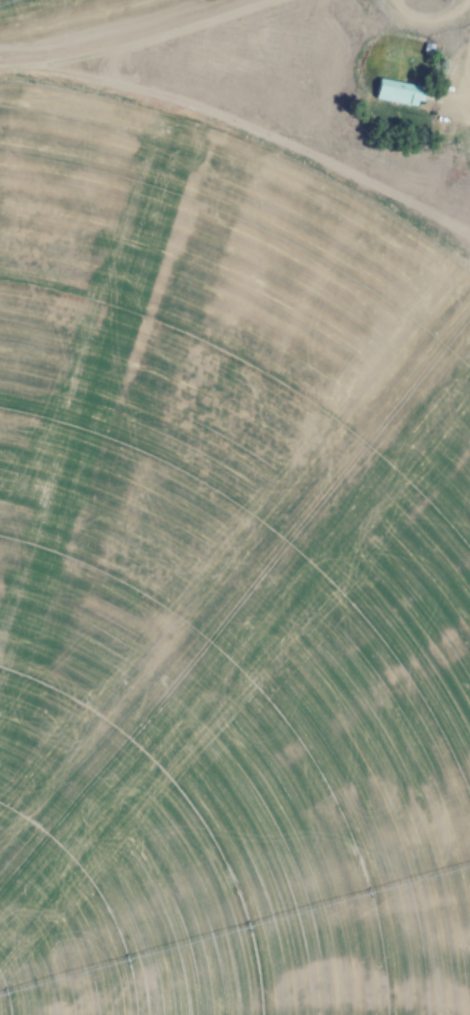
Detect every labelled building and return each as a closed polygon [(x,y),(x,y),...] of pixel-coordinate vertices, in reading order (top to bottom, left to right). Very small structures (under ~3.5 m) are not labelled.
[(411,107),(415,86),(374,78),(370,99),(411,107)]
